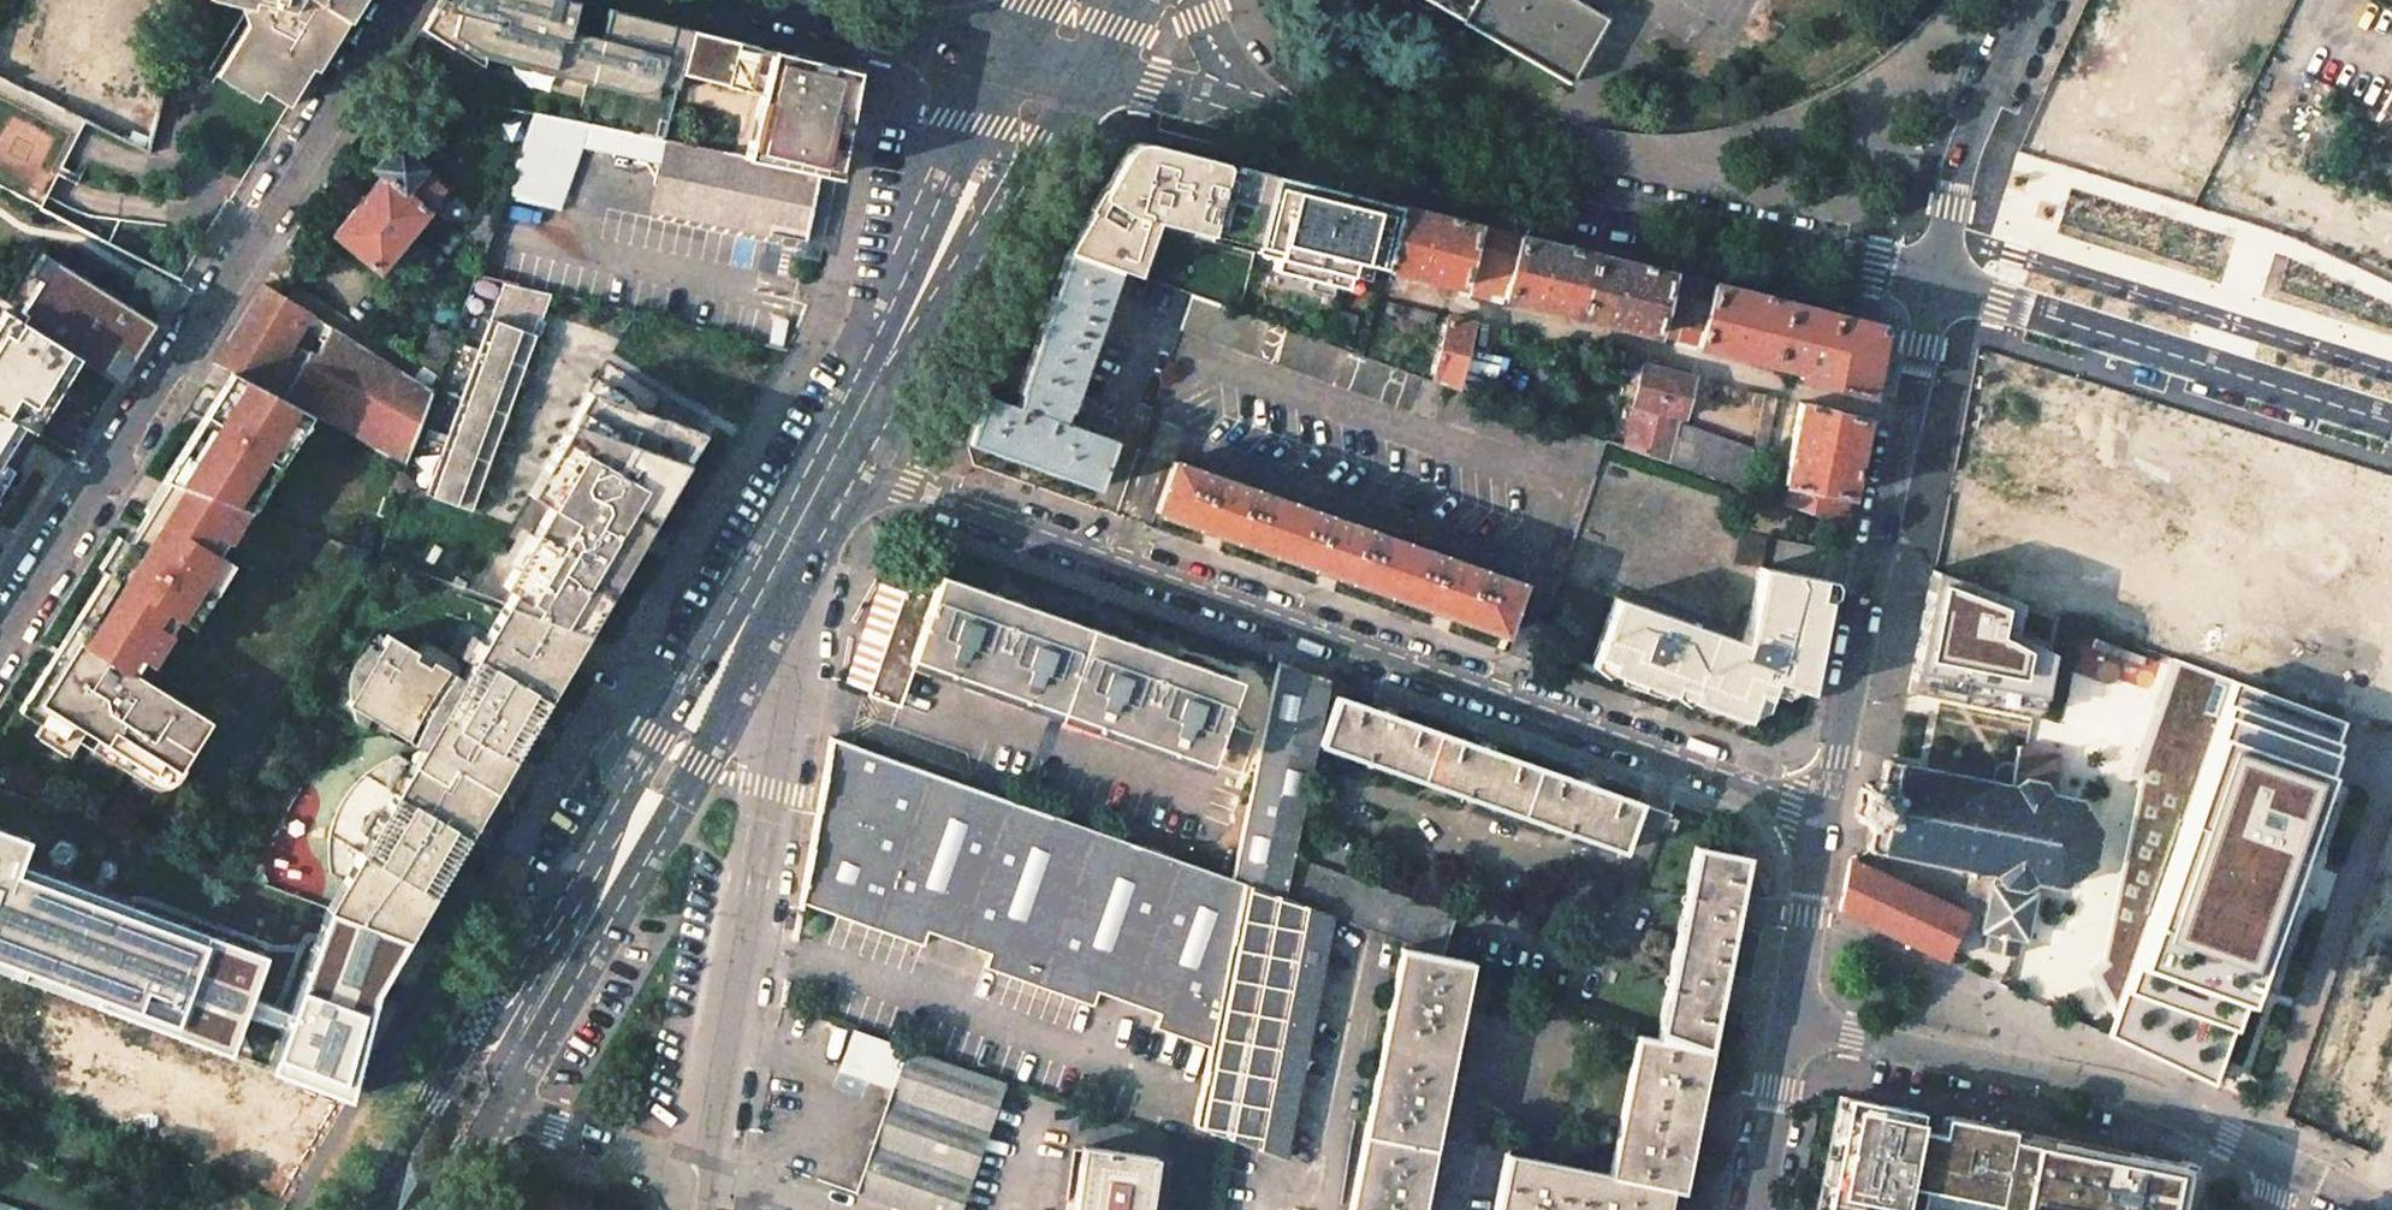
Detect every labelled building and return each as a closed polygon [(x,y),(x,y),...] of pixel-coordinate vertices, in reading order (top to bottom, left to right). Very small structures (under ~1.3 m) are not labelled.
[(20,87),(63,109),(72,77),(92,0),(43,0),(20,87)] [(259,3),(215,74),(258,100),(264,92),(287,106),(350,0),(246,0),(259,3)] [(692,29),(620,11),(606,8),(599,37),(582,32),(567,29),(574,0),(439,0),(422,27),(481,64),(484,56),(653,101),(657,86),(675,90),(676,88),(692,29)] [(1571,82),(1608,18),(1576,0),(1427,0),(1571,82)] [(718,36),(692,29),(676,88),(735,103),(741,84),(752,44),(718,36)] [(796,55),(752,44),(741,84),(796,99),(789,135),(730,121),(721,153),(819,175),(836,178),(856,70),(796,55)] [(2391,135),(2391,73),(2370,126),(2391,135)] [(0,77),(0,187),(42,208),(87,122),(63,109),(20,87),(0,77)] [(160,110),(72,77),(63,109),(87,122),(150,153),(160,110)] [(533,114),(503,197),(545,207),(559,210),(572,173),(582,144),(663,161),(652,209),(806,241),(811,215),(819,175),(721,153),(564,120),(533,114)] [(1125,150),(1067,250),(1120,268),(1128,271),(1150,202),(1144,200),(1157,145),(1149,143),(1144,142),(1140,143),(1134,144),(1129,147),(1125,150)] [(1273,174),(1157,145),(1144,200),(1150,202),(1128,271),(1137,275),(1157,219),(1254,250),(1258,238),(1273,174)] [(381,176),(332,234),(379,273),(450,188),(399,146),(372,167),(381,176)] [(1400,206),(1273,174),(1258,238),(1385,269),(1400,206)] [(503,197),(474,275),(502,282),(517,286),(545,207),(503,197)] [(1497,230),(1400,206),(1385,269),(1474,290),(1472,297),(1481,299),(1497,230)] [(1594,253),(1497,230),(1481,299),(1490,301),(1491,295),(1578,316),(1594,253)] [(1120,268),(1067,250),(1017,391),(1020,392),(1016,405),(983,394),(966,442),(1098,488),(1115,439),(1062,421),(1066,409),(1069,410),(1093,344),(1098,346),(1107,317),(1103,316),(1120,268)] [(1691,277),(1594,253),(1578,316),(1678,341),(1691,277)] [(21,423),(64,350),(110,378),(144,320),(37,254),(0,313),(0,413),(21,423)] [(1366,296),(1250,267),(1240,311),(1323,340),(1333,300),(1363,308),(1366,296)] [(1787,302),(1691,277),(1678,341),(1772,364),(1787,302)] [(502,282),(431,484),(476,500),(549,293),(517,286),(502,282)] [(414,379),(263,283),(215,359),(230,368),(310,411),(406,462),(438,376),(422,366),(414,379)] [(1240,311),(1205,298),(1191,332),(1595,474),(1606,440),(1460,389),(1434,379),(1323,340),(1240,311)] [(1388,302),(1385,313),(1433,325),(1436,314),(1388,302)] [(1880,325),(1787,302),(1772,364),(1800,371),(1798,377),(1869,395),(1882,328),(1880,325)] [(1475,323),(1449,317),(1434,379),(1460,389),(1475,323)] [(1672,371),(1646,365),(1636,406),(1639,407),(1630,450),(1654,458),(1672,371)] [(203,415),(167,477),(240,500),(253,505),(310,411),(230,368),(203,415)] [(1693,376),(1672,371),(1654,458),(1745,490),(1753,450),(1679,424),(1680,417),(1683,417),(1693,376)] [(1766,394),(1711,382),(1711,395),(1763,408),(1766,394)] [(528,492),(548,504),(537,522),(631,557),(642,537),(706,430),(589,390),(528,492)] [(1776,398),(1766,394),(1763,408),(1753,450),(1745,490),(1757,494),(1776,398)] [(1864,418),(1800,402),(1779,502),(1842,524),(1864,418)] [(4,461),(0,458),(21,423),(0,413),(0,467),(4,461)] [(1173,461),(1156,511),(1503,633),(1520,583),(1173,461)] [(45,670),(20,709),(41,722),(34,733),(67,754),(83,730),(95,738),(88,749),(145,785),(160,761),(177,772),(209,722),(134,674),(143,660),(150,665),(244,512),(249,513),(253,505),(240,500),(167,477),(144,513),(148,515),(139,529),(130,544),(119,537),(99,568),(106,572),(45,670)] [(431,484),(426,495),(472,511),(476,500),(431,484)] [(537,522),(501,583),(510,588),(502,600),(587,631),(631,557),(537,522)] [(1715,634),(1616,599),(1597,656),(1612,662),(1610,673),(1673,695),(1677,687),(1693,693),(1690,700),(1748,723),(1758,696),(1772,700),(1777,685),(1801,693),(1808,694),(1828,598),(1820,597),(1824,579),(1766,568),(1771,538),(1743,533),(1737,565),(1761,571),(1751,623),(1742,644),(1715,634)] [(1938,563),(1912,682),(2040,709),(2056,633),(2016,621),(2023,592),(1938,563)] [(939,574),(934,588),(919,583),(903,591),(882,651),(867,695),(900,707),(917,655),(1243,774),(1256,734),(1223,721),(1238,679),(939,574)] [(353,893),(343,914),(406,938),(447,868),(513,757),(587,631),(502,600),(491,620),(480,614),(468,634),(479,640),(467,660),(472,663),(464,678),(384,631),(343,700),(423,747),(414,769),(409,769),(401,770),(389,773),(378,778),(368,785),(358,794),(350,805),(345,815),(341,826),(339,838),(338,849),(339,860),(343,873),(347,884),(353,893)] [(1231,878),(829,736),(825,762),(800,901),(927,947),(932,933),(994,955),(989,970),(1096,1008),(1101,994),(1162,1016),(1158,1031),(1211,1050),(1196,1127),(1283,1159),(1331,915),(1285,898),(1293,858),(1330,680),(1277,661),(1231,878)] [(2108,1033),(2218,1084),(2286,888),(2354,700),(2237,662),(2108,1033)] [(1336,695),(1318,744),(1622,851),(1639,802),(1336,695)] [(2010,784),(1888,758),(1888,760),(1885,759),(1882,765),(1879,764),(1876,779),(1879,780),(1875,782),(1873,788),(1869,788),(1870,782),(1865,782),(1864,786),(1861,786),(1860,789),(1858,789),(1854,813),(1855,813),(1854,816),(1858,817),(1857,822),(1863,823),(1863,818),(1867,819),(1866,825),(1869,829),(1866,829),(1863,843),(1867,843),(1866,850),(1967,870),(1964,884),(1989,889),(1981,930),(1985,931),(1983,948),(2014,955),(2018,939),(2024,940),(2035,884),(2061,890),(2091,866),(2097,829),(2081,804),(2047,798),(2057,755),(2018,747),(2010,784)] [(0,831),(0,968),(230,1050),(266,957),(18,866),(27,842),(0,831)] [(1747,856),(1694,846),(1656,1037),(1710,1048),(1747,856)] [(1456,916),(1293,858),(1285,898),(1331,915),(1402,943),(1400,948),(1442,955),(1456,916)] [(1964,913),(1849,859),(1839,910),(1961,967),(1973,941),(1955,932),(1964,913)] [(382,987),(406,938),(343,914),(289,895),(266,957),(230,1050),(350,1098),(382,987)] [(1347,1209),(1419,1209),(1419,1207),(1427,1208),(1432,1183),(1424,1182),(1438,1114),(1446,1116),(1450,1090),(1443,1089),(1456,1022),(1464,1024),(1469,998),(1461,997),(1472,961),(1442,955),(1400,948),(1347,1209)] [(1000,1079),(845,1033),(832,1074),(882,1089),(849,1201),(879,1209),(961,1209),(1000,1079)] [(1656,1037),(1637,1033),(1608,1173),(1505,1152),(1493,1209),(1667,1209),(1671,1190),(1678,1191),(1689,1133),(1699,1135),(1705,1106),(1698,1105),(1710,1048),(1656,1037)] [(1844,1096),(1821,1209),(1898,1209),(1907,1167),(1930,1172),(1922,1209),(2176,1209),(2185,1164),(2082,1144),(2032,1134),(1968,1122),(1941,1117),(1938,1132),(1915,1127),(1918,1110),(1844,1096)] [(1071,1209),(1148,1209),(1156,1158),(1081,1145),(1071,1209)]
